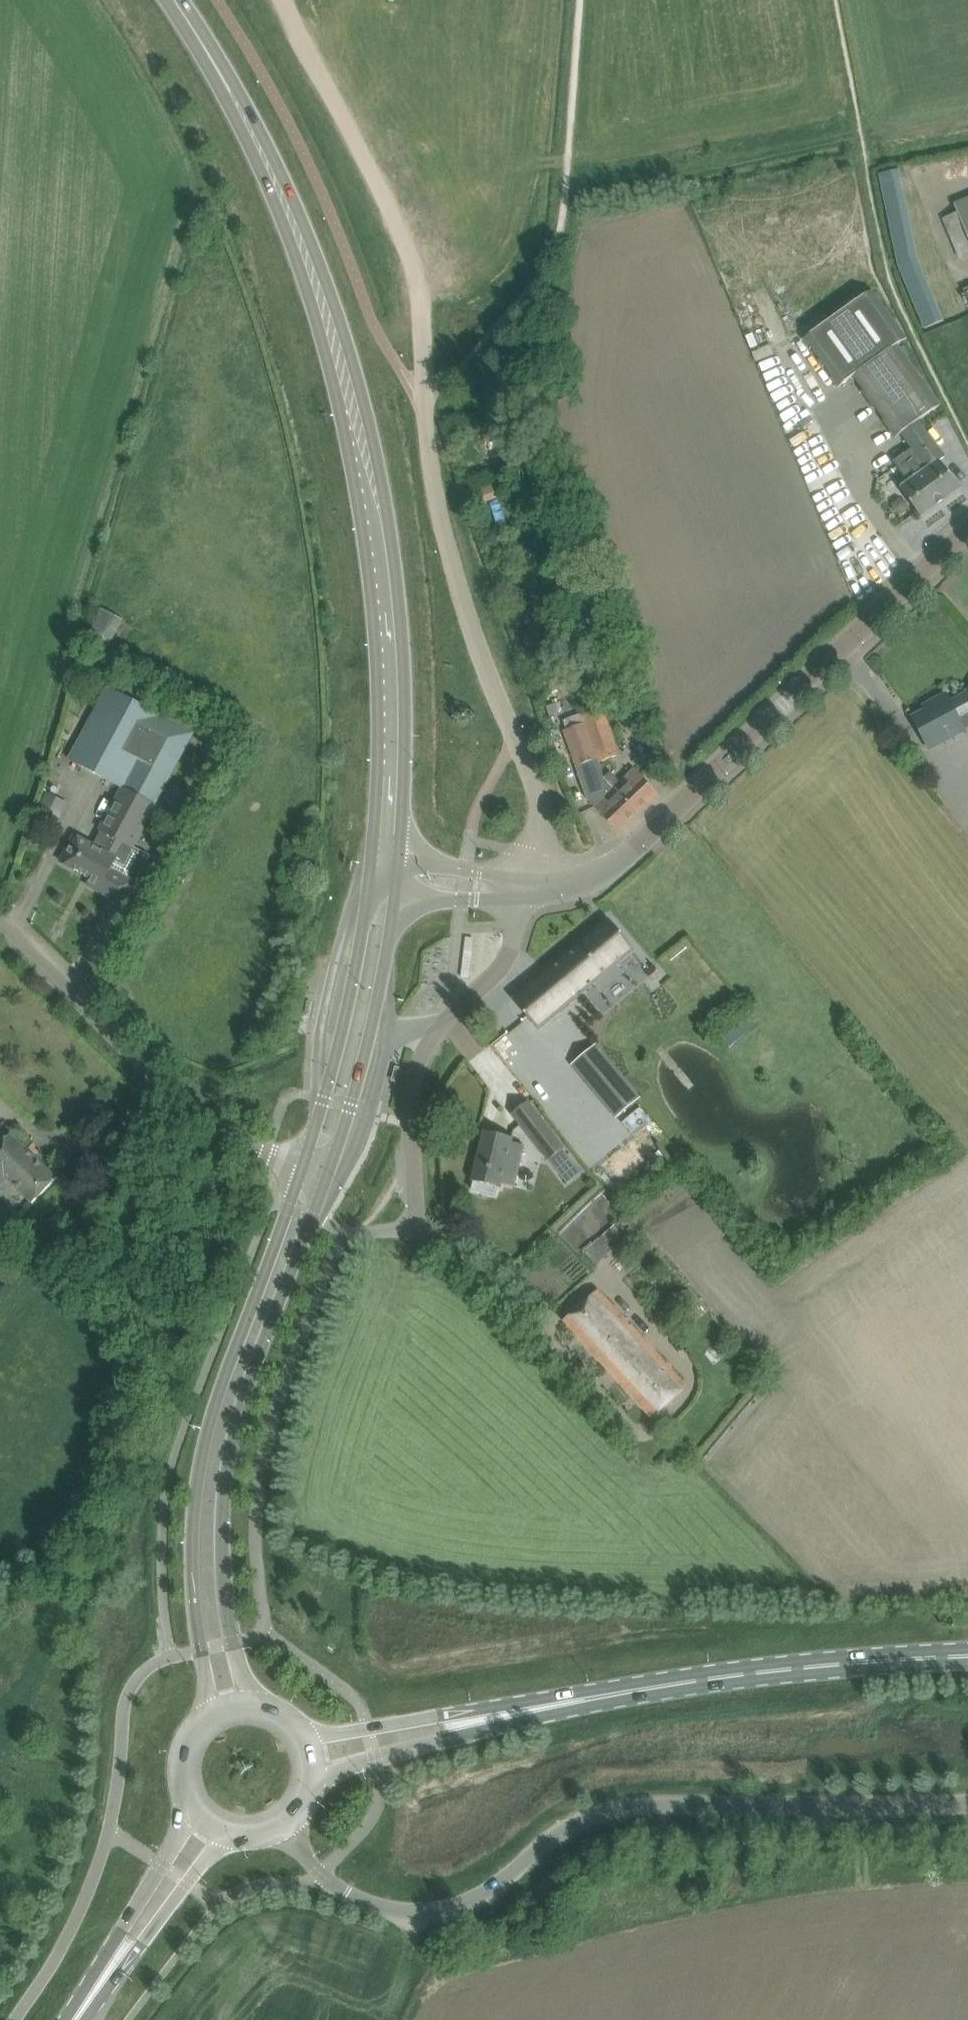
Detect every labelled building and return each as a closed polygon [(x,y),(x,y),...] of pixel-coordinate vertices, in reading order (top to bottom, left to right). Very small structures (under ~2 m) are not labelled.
[(967,131),(967,121),(948,124),(949,134),(967,131)] [(931,311),(904,167),(882,172),(910,315),(931,311)] [(956,203),(967,232),(967,198),(956,203)] [(902,489),(911,500),(922,517),(961,489),(941,460),(944,458),(919,423),(942,404),(898,343),(907,337),(873,290),(805,340),(839,386),(852,377),(897,438),(903,434),(928,470),(902,489)] [(482,485),(486,500),(504,495),(500,480),(482,485)] [(110,644),(124,617),(100,605),(87,633),(110,644)] [(89,675),(85,683),(94,687),(98,679),(89,675)] [(71,844),(62,861),(91,877),(88,884),(99,889),(124,903),(136,881),(150,855),(134,846),(172,775),(194,733),(109,687),(70,759),(124,788),(102,829),(102,830),(94,846),(75,836),(71,844)] [(914,718),(924,735),(927,742),(930,748),(966,730),(963,724),(960,718),(967,714),(967,689),(966,689),(967,692),(951,701),(949,699),(946,693),(931,701),(934,707),(927,711),(914,718)] [(555,704),(546,708),(550,719),(559,716),(555,704)] [(584,717),(587,724),(601,763),(620,756),(603,709),(584,717)] [(583,713),(567,718),(571,730),(587,724),(584,717),(583,713)] [(590,785),(606,780),(601,763),(587,724),(571,730),(566,731),(578,767),(584,765),(590,785)] [(606,780),(614,789),(615,787),(639,813),(660,794),(635,768),(620,782),(612,773),(606,780)] [(615,787),(614,789),(595,807),(619,832),(639,813),(615,787)] [(609,918),(513,998),(540,1030),(595,984),(602,991),(624,972),(618,965),(635,950),(636,950),(609,918)] [(654,966),(646,972),(655,982),(663,976),(654,966)] [(616,1116),(642,1095),(596,1041),(571,1062),(616,1116)] [(513,1110),(551,1157),(567,1144),(529,1098),(513,1110)] [(641,1105),(624,1117),(634,1131),(651,1118),(641,1105)] [(484,1130),(472,1180),(475,1181),(473,1190),(497,1196),(499,1187),(502,1188),(503,1184),(515,1187),(525,1145),(513,1142),(514,1138),(484,1130)] [(0,1145),(0,1178),(3,1174),(33,1203),(58,1177),(11,1133),(0,1145)] [(637,1231),(628,1220),(626,1218),(610,1231),(603,1223),(585,1239),(591,1246),(584,1252),(596,1266),(637,1231)] [(564,1320),(620,1381),(654,1349),(598,1289),(564,1320)] [(654,1349),(620,1381),(652,1417),(687,1385),(654,1349)]
